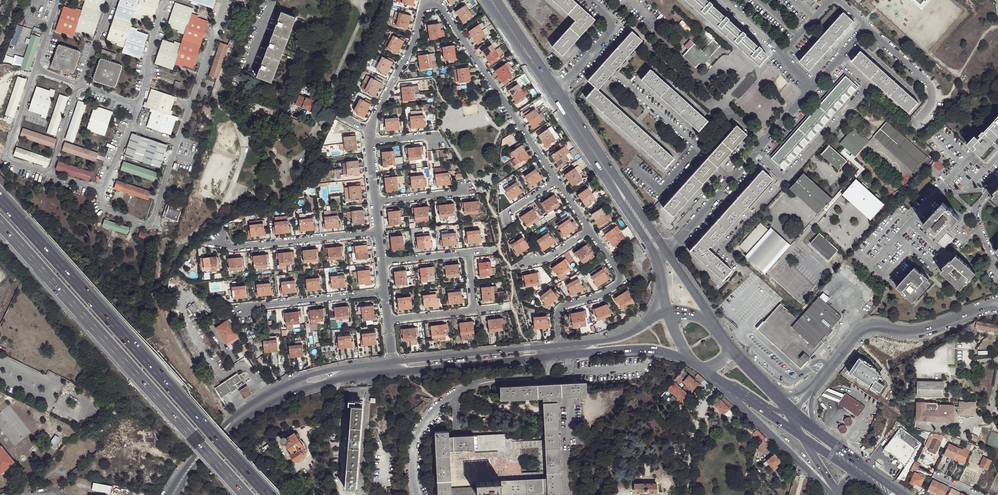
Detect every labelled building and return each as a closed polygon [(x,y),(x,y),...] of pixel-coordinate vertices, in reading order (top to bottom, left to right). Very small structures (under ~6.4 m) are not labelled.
[(85,3),(82,11),(81,14),(74,11),(63,8),(55,31),(73,37),(75,33),(76,30),(83,33),(93,36),(106,0),(85,0),(85,3)] [(106,40),(117,44),(124,46),(123,48),(121,53),(140,59),(148,35),(136,32),(130,30),(131,27),(134,19),(135,16),(141,18),(152,22),(160,0),(120,0),(106,40)] [(192,2),(198,4),(213,9),(216,0),(187,0),(192,2)] [(568,14),(577,3),(574,0),(553,0),(568,14)] [(718,10),(709,3),(711,1),(709,0),(698,0),(693,5),(709,20),(718,10)] [(180,46),(173,44),(162,40),(154,64),(172,70),(174,65),(175,63),(182,65),(192,69),(208,22),(197,18),(190,16),(191,14),(193,9),(175,3),(167,27),(178,30),(184,32),(184,35),(180,44),(180,46)] [(575,20),(569,26),(580,35),(594,19),(577,3),(568,14),(575,20)] [(466,6),(465,5),(456,12),(460,17),(469,11),(469,10),(466,6)] [(724,34),(734,24),(726,17),(727,16),(724,13),(723,14),(718,10),(709,20),(724,34)] [(473,17),(469,11),(460,17),(463,23),(473,17)] [(853,21),(842,11),(828,28),(838,37),(853,21)] [(287,40),(296,17),(282,12),(273,34),(287,40)] [(400,13),(398,19),(409,22),(411,15),(410,15),(407,14),(400,13)] [(409,22),(398,19),(396,26),(405,28),(407,29),(408,29),(409,22)] [(428,25),(429,32),(440,30),(440,24),(433,24),(430,25),(428,25)] [(740,48),(749,37),(742,32),(744,31),(740,28),(739,29),(734,24),(724,34),(740,48)] [(473,37),(482,31),(478,25),(469,31),(473,37)] [(552,45),(562,54),(580,35),(569,26),(552,45)] [(838,37),(828,28),(813,45),(823,54),(838,37)] [(440,30),(429,32),(430,39),(441,37),(440,30)] [(641,40),(631,30),(617,46),(627,56),(641,40)] [(486,36),(482,31),(473,37),(476,43),(486,36)] [(273,34),(265,56),(279,61),(287,40),(273,34)] [(29,71),(34,56),(35,51),(40,37),(33,35),(21,68),(29,71)] [(394,35),(391,41),(400,47),(404,41),(403,40),(400,39),(394,35)] [(740,48),(756,63),(765,52),(759,47),(760,45),(757,43),(756,43),(749,37),(740,48)] [(701,50),(693,42),(688,49),(682,55),(682,56),(683,55),(694,65),(693,65),(695,67),(699,63),(701,66),(704,62),(709,57),(709,56),(717,47),(719,45),(712,38),(709,40),(710,41),(701,50)] [(688,49),(693,42),(689,38),(683,45),(688,49)] [(400,47),(391,41),(387,47),(394,51),(396,52),(397,53),(400,47)] [(217,79),(228,45),(221,43),(220,43),(219,47),(209,76),(217,79)] [(443,47),(444,54),(455,52),(454,45),(443,47)] [(486,57),(495,50),(491,45),(482,51),(486,57)] [(813,45),(799,61),(809,70),(823,54),(813,45)] [(58,46),(51,65),(52,68),(72,74),(73,73),(80,53),(79,52),(60,46),(58,46)] [(603,62),(602,63),(612,72),(613,71),(627,56),(617,46),(603,62)] [(861,49),(851,59),(871,77),(880,67),(861,49)] [(102,50),(100,55),(110,58),(110,59),(112,59),(112,58),(114,59),(116,54),(102,50)] [(499,56),(495,50),(486,57),(490,62),(499,56)] [(455,52),(444,54),(445,60),(456,59),(455,52)] [(419,55),(420,62),(431,60),(431,54),(419,55)] [(265,56),(257,76),(272,82),(279,61),(265,56)] [(383,56),(379,62),(389,68),(393,62),(391,61),(392,59),(388,57),(387,59),(383,56)] [(99,60),(93,79),(94,81),(113,88),(115,86),(121,67),(120,66),(101,59),(99,60)] [(431,60),(420,62),(421,69),(432,68),(431,60)] [(379,62),(376,69),(381,71),(380,73),(384,75),(385,73),(386,74),(389,68),(379,62)] [(602,63),(587,80),(597,89),(612,72),(602,63)] [(499,77),(508,70),(505,64),(495,71),(499,77)] [(457,69),(458,75),(470,74),(469,67),(457,69)] [(899,84),(880,67),(871,77),(890,94),(899,84)] [(649,68),(640,79),(660,96),(669,86),(649,68)] [(512,76),(508,70),(499,77),(503,82),(512,76)] [(740,86),(743,89),(744,90),(755,76),(751,73),(740,86)] [(838,83),(845,74),(844,73),(770,157),(771,158),(834,87),(836,85),(838,83)] [(470,74),(458,75),(459,82),(471,81),(470,74)] [(858,85),(845,74),(838,83),(836,85),(834,87),(771,158),(784,169),(858,85)] [(364,81),(368,83),(378,89),(382,83),(380,82),(381,80),(375,76),(374,78),(372,77),(368,75),(364,81)] [(13,117),(19,101),(21,95),(26,79),(19,77),(6,115),(13,117)] [(368,83),(365,89),(369,91),(368,93),(373,95),(374,94),(375,95),(378,89),(368,83)] [(404,86),(402,87),(404,100),(405,100),(405,102),(409,102),(409,100),(415,99),(414,93),(422,92),(421,85),(414,86),(409,86),(409,84),(404,84),(404,86)] [(512,96),(522,90),(518,84),(508,91),(512,96)] [(890,94),(908,111),(918,101),(899,84),(890,94)] [(859,86),(858,85),(784,169),(786,170),(859,86)] [(585,97),(603,113),(613,102),(595,86),(585,97)] [(669,86),(660,96),(681,114),(690,104),(669,86)] [(740,91),(743,89),(740,86),(732,94),(737,98),(742,93),(740,91)] [(54,93),(50,92),(36,87),(29,111),(42,115),(46,117),(54,93)] [(147,103),(145,107),(152,110),(152,112),(147,127),(171,134),(176,120),(177,117),(171,115),(169,114),(170,110),(175,97),(151,89),(147,103)] [(525,96),(522,90),(512,96),(516,102),(525,96)] [(47,133),(54,135),(68,97),(60,94),(47,133)] [(295,104),(302,107),(306,98),(299,95),(295,104)] [(306,98),(302,107),(302,108),(307,110),(316,113),(320,103),(306,97),(306,98)] [(360,98),(357,104),(367,110),(370,104),(369,103),(370,101),(366,98),(365,101),(360,98)] [(66,139),(74,142),(86,103),(79,101),(66,139)] [(603,113),(620,128),(629,117),(613,102),(603,113)] [(320,107),(330,111),(331,112),(332,112),(332,110),(332,109),(331,109),(331,107),(321,103),(320,107)] [(367,110),(357,104),(354,110),(357,112),(356,114),(362,117),(362,115),(364,116),(367,110)] [(681,114),(698,130),(707,120),(690,104),(681,114)] [(99,108),(94,106),(87,130),(105,136),(112,112),(99,108)] [(529,121),(538,115),(535,109),(525,115),(529,121)] [(409,126),(411,126),(411,127),(418,127),(417,115),(410,116),(411,123),(409,123),(409,126)] [(424,115),(417,115),(418,127),(425,126),(425,125),(426,124),(426,121),(424,121),(424,115)] [(542,121),(538,115),(529,121),(533,127),(542,121)] [(399,117),(391,118),(393,129),(400,128),(400,126),(402,126),(401,120),(399,121),(399,117)] [(620,128),(636,142),(646,132),(629,117),(620,128)] [(997,135),(997,117),(989,127),(997,135)] [(926,155),(911,141),(887,121),(888,120),(887,119),(872,135),(873,136),(874,135),(913,170),(912,171),(913,171),(914,170),(919,175),(932,160),(930,158),(927,155),(926,154),(926,155)] [(10,124),(6,123),(0,121),(0,129),(8,132),(11,125),(10,124)] [(746,133),(736,124),(721,140),(732,149),(746,133)] [(868,140),(854,127),(854,126),(839,142),(840,142),(851,152),(854,155),(854,156),(869,140),(869,139),(868,140)] [(974,136),(967,144),(980,156),(997,137),(997,135),(989,127),(984,132),(981,136),(978,139),(974,136)] [(20,136),(49,146),(52,147),(53,147),(56,139),(23,129),(20,136)] [(542,141),(552,135),(548,129),(538,135),(542,141)] [(653,157),(662,146),(646,132),(636,142),(653,157)] [(506,143),(515,137),(512,133),(503,138),(506,143)] [(132,134),(125,156),(160,167),(167,145),(132,134)] [(344,136),(345,150),(351,149),(352,151),(355,151),(355,149),(357,149),(355,135),(354,135),(352,135),(344,136)] [(556,140),(552,135),(542,141),(546,147),(556,140)] [(732,149),(721,140),(707,157),(718,166),(732,149)] [(62,150),(91,160),(95,161),(96,161),(98,154),(65,142),(62,150)] [(838,169),(847,160),(845,159),(830,145),(830,144),(820,153),(821,154),(822,153),(838,168),(838,169)] [(516,157),(526,151),(522,145),(512,151),(516,157)] [(653,157),(665,168),(674,157),(662,146),(653,157)] [(14,155),(43,165),(46,166),(47,166),(50,159),(16,147),(14,155)] [(415,159),(414,147),(407,148),(407,149),(408,152),(408,160),(415,159)] [(421,147),(414,147),(415,159),(422,158),(422,153),(424,153),(423,148),(421,149),(421,147)] [(382,151),(383,158),(394,157),(394,150),(387,150),(387,149),(384,149),(384,151),(382,151)] [(556,161),(565,154),(561,149),(552,155),(556,161)] [(530,157),(526,151),(516,157),(520,163),(530,157)] [(850,185),(863,172),(865,169),(852,159),(854,156),(854,155),(851,152),(845,159),(847,160),(857,170),(832,198),(824,208),(827,211),(850,185)] [(930,158),(932,160),(933,161),(938,156),(934,152),(930,158)] [(569,160),(565,154),(556,161),(559,167),(569,160)] [(394,157),(383,158),(384,165),(385,165),(385,167),(390,166),(389,164),(395,164),(394,157)] [(707,157),(692,174),(703,183),(718,166),(707,157)] [(347,162),(347,168),(359,167),(358,160),(357,160),(354,160),(347,161),(347,162)] [(56,169),(85,179),(89,180),(90,180),(92,173),(58,161),(56,169)] [(150,179),(153,180),(154,181),(157,173),(124,162),(121,170),(150,179)] [(359,167),(347,168),(348,174),(348,175),(354,174),(354,176),(359,175),(359,173),(360,173),(359,167)] [(536,169),(530,173),(536,183),(542,179),(536,169)] [(569,181),(579,174),(575,169),(565,175),(569,181)] [(746,187),(757,196),(772,178),(762,169),(746,187)] [(449,172),(436,174),(437,185),(450,184),(450,182),(452,182),(452,178),(450,178),(449,172)] [(824,208),(832,198),(804,173),(804,172),(790,188),(790,189),(791,188),(816,211),(818,213),(824,208)] [(536,183),(530,173),(524,176),(531,186),(536,183)] [(583,180),(579,174),(569,181),(573,187),(583,180)] [(692,174),(678,190),(688,199),(703,183),(692,174)] [(385,177),(385,184),(397,183),(396,176),(389,176),(389,175),(387,175),(387,177),(386,177),(385,177)] [(411,188),(418,187),(417,175),(410,176),(411,184),(411,187),(411,188)] [(417,175),(418,187),(425,186),(425,185),(425,183),(424,175),(417,175)] [(115,189),(128,193),(134,195),(148,199),(151,192),(117,181),(115,189)] [(510,186),(516,196),(522,192),(516,182),(510,186)] [(861,183),(859,182),(842,195),(851,202),(865,187),(861,183)] [(397,183),(385,184),(386,191),(387,190),(389,190),(389,192),(393,192),(393,190),(398,189),(397,183)] [(511,199),(516,196),(510,186),(504,190),(509,196),(510,199),(511,199)] [(731,205),(742,214),(757,196),(746,187),(731,205)] [(865,187),(851,202),(867,216),(881,201),(865,187)] [(582,201),(592,194),(588,188),(582,193),(579,194),(578,195),(582,201)] [(678,190),(663,207),(674,216),(688,199),(678,190)] [(362,192),(350,193),(351,199),(351,200),(358,199),(361,198),(362,198),(362,192)] [(596,200),(592,194),(582,201),(586,206),(587,205),(589,204),(596,200)] [(553,195),(548,199),(554,209),(559,205),(556,200),(558,199),(556,196),(554,197),(553,195)] [(548,199),(542,203),(543,204),(541,205),(543,209),(545,207),(548,212),(554,209),(548,199)] [(462,208),(464,208),(465,214),(479,212),(478,207),(480,207),(480,202),(478,203),(477,201),(470,202),(464,202),(464,204),(462,204),(462,208)] [(884,204),(881,201),(867,216),(870,219),(869,220),(870,220),(885,204),(884,204)] [(163,216),(172,219),(175,220),(178,221),(182,207),(167,202),(163,216)] [(953,212),(949,208),(943,203),(923,224),(929,230),(933,234),(937,238),(946,246),(955,237),(947,231),(959,218),(953,212)] [(439,207),(437,207),(438,211),(439,211),(440,216),(454,215),(453,209),(455,209),(454,205),(452,205),(452,204),(439,205),(439,207)] [(715,224),(725,233),(742,214),(731,205),(715,224)] [(427,206),(414,208),(415,219),(429,218),(428,211),(429,211),(429,208),(428,208),(427,206)] [(390,210),(388,211),(390,224),(392,224),(393,224),(393,225),(396,225),(396,223),(405,223),(403,209),(394,210),(394,208),(390,209),(390,210)] [(595,220),(605,214),(601,208),(595,213),(593,214),(592,214),(595,220)] [(363,209),(347,211),(348,218),(352,217),(353,224),(361,223),(364,223),(365,223),(363,209)] [(532,210),(527,213),(533,223),(538,219),(535,214),(536,213),(534,210),(533,211),(532,210)] [(527,227),(533,223),(527,213),(521,217),(522,218),(520,219),(522,222),(524,221),(527,227)] [(609,220),(605,214),(595,220),(599,226),(600,225),(602,224),(609,220)] [(326,226),(326,228),(340,226),(339,225),(341,224),(341,221),(339,221),(338,215),(337,215),(325,216),(325,223),(324,223),(324,226),(326,226)] [(567,216),(561,220),(570,233),(578,227),(574,221),(571,222),(567,216)] [(313,218),(306,219),(308,230),(315,229),(314,228),(316,227),(316,224),(314,224),(313,218)] [(303,219),(300,219),(300,226),(299,226),(299,229),(301,229),(301,231),(308,230),(306,219),(303,219)] [(661,222),(665,228),(666,229),(668,230),(671,230),(673,229),(675,228),(672,225),(670,223),(668,224),(665,219),(661,222)] [(128,228),(109,221),(105,220),(102,226),(126,234),(128,228)] [(289,220),(281,221),(283,233),(290,232),(289,220)] [(564,236),(570,233),(561,220),(557,224),(558,226),(558,227),(561,231),(559,233),(561,236),(563,235),(564,236)] [(281,221),(275,222),(275,228),(274,228),(274,232),(276,232),(276,233),(283,233),(281,221)] [(740,244),(748,252),(769,229),(761,222),(740,244)] [(264,223),(257,224),(258,235),(265,235),(264,233),(266,233),(266,228),(264,228),(264,223)] [(251,225),(250,225),(250,229),(248,229),(248,234),(251,234),(251,236),(258,235),(257,224),(251,225)] [(715,224),(700,240),(711,249),(725,233),(715,224)] [(606,234),(605,235),(609,240),(621,232),(617,226),(608,232),(606,234)] [(791,245),(772,226),(771,227),(772,227),(769,229),(748,252),(747,254),(746,254),(765,273),(766,273),(765,272),(790,245),(791,246),(791,245)] [(467,231),(467,237),(466,238),(466,242),(468,241),(468,243),(481,242),(480,230),(467,231)] [(455,232),(442,234),(442,239),(441,239),(441,244),(443,244),(443,246),(457,244),(456,243),(458,242),(458,239),(456,239),(455,232)] [(621,232),(609,240),(613,246),(614,245),(615,247),(618,245),(624,242),(622,240),(625,238),(621,232)] [(425,248),(423,233),(417,234),(417,237),(417,245),(418,247),(418,248),(425,248)] [(423,233),(425,248),(432,247),(432,246),(431,243),(430,235),(430,233),(423,233)] [(548,233),(542,237),(549,247),(554,243),(548,233)] [(820,234),(811,244),(830,261),(839,251),(820,234)] [(392,243),(404,242),(403,235),(395,235),(392,236),(391,236),(392,243)] [(522,237),(516,241),(523,250),(529,246),(528,245),(529,244),(527,241),(526,242),(522,237)] [(542,237),(537,241),(543,250),(549,247),(542,237)] [(717,255),(711,249),(700,240),(690,251),(707,266),(717,255)] [(516,241),(511,245),(515,250),(513,251),(515,254),(516,253),(517,254),(523,250),(516,241)] [(356,252),(368,251),(367,244),(366,244),(363,245),(355,245),(355,246),(356,252)] [(586,245),(581,249),(589,261),(594,257),(590,250),(591,249),(589,245),(587,246),(586,245)] [(341,246),(335,247),(336,258),(343,258),(342,252),(344,251),(343,248),(342,248),(341,246)] [(336,258),(335,247),(328,248),(328,249),(327,249),(327,253),(328,253),(329,259),(336,258)] [(317,249),(310,250),(311,261),(318,260),(317,253),(317,250),(317,249)] [(581,249),(575,253),(576,254),(574,255),(577,259),(578,258),(583,264),(589,261),(581,249)] [(368,251),(356,252),(357,259),(365,258),(367,258),(368,258),(368,251)] [(285,252),(278,253),(278,255),(277,255),(277,259),(279,259),(279,265),(286,264),(285,252)] [(285,252),(286,264),(293,263),(293,258),(294,257),(294,253),(292,253),(292,252),(285,252)] [(267,254),(260,255),(261,267),(268,266),(268,260),(269,259),(269,256),(267,256),(267,254)] [(260,255),(253,256),(253,258),(252,258),(252,263),(254,263),(255,268),(261,267),(260,255)] [(707,266),(723,280),(733,269),(717,255),(707,266)] [(947,265),(944,269),(941,272),(960,289),(966,283),(970,279),(975,273),(956,255),(950,261),(947,265)] [(217,256),(210,257),(211,269),(218,268),(217,256)] [(210,257),(200,258),(201,266),(204,266),(204,270),(211,269),(210,257)] [(242,257),(235,258),(236,270),(243,269),(242,261),(242,258),(242,257)] [(235,258),(228,259),(228,260),(227,261),(227,264),(229,264),(230,270),(236,270),(235,258)] [(710,270),(698,259),(695,262),(707,273),(710,270)] [(564,260),(558,264),(565,274),(570,270),(567,266),(569,265),(566,261),(565,262),(564,260)] [(459,264),(452,265),(453,276),(460,276),(459,264)] [(553,269),(552,270),(555,274),(556,273),(559,278),(565,274),(558,264),(552,268),(553,269)] [(434,267),(420,268),(422,280),(428,279),(435,278),(434,272),(436,271),(436,267),(434,267)] [(595,270),(597,273),(603,283),(609,279),(608,277),(609,277),(607,273),(605,274),(602,269),(601,267),(595,270)] [(491,268),(479,269),(480,276),(482,276),(482,278),(487,277),(487,276),(492,275),(492,274),(491,268)] [(924,277),(920,273),(914,268),(897,287),(903,292),(907,296),(913,302),(931,283),(928,280),(924,277)] [(359,277),(370,276),(369,269),(368,269),(365,269),(358,270),(358,271),(359,277)] [(174,271),(163,284),(171,289),(173,285),(174,286),(177,282),(181,277),(174,271)] [(537,273),(530,274),(532,286),(539,285),(538,277),(537,274),(537,273)] [(597,273),(591,276),(594,282),(593,282),(595,286),(596,285),(597,286),(603,283),(597,273)] [(530,274),(524,276),(524,277),(522,278),(523,281),(525,281),(526,287),(532,286),(530,274)] [(345,275),(338,275),(338,276),(339,287),(346,286),(346,285),(347,284),(347,281),(345,281),(345,275)] [(571,280),(572,282),(577,292),(583,289),(578,279),(576,275),(570,278),(571,280)] [(339,287),(338,276),(331,276),(332,288),(339,287)] [(407,277),(395,278),(396,285),(408,284),(407,277)] [(313,278),(306,279),(307,287),(307,289),(307,291),(314,290),(313,278)] [(320,278),(313,278),(314,290),(321,289),(321,288),(321,285),(320,278)] [(295,280),(288,281),(289,293),(296,292),(296,291),(298,291),(297,287),(296,287),(295,280)] [(571,280),(567,281),(568,283),(566,283),(567,285),(566,285),(569,292),(570,294),(571,295),(577,292),(572,282),(571,280)] [(289,293),(288,281),(281,282),(282,287),(280,287),(281,291),(282,291),(283,293),(289,293)] [(270,283),(263,284),(264,295),(271,295),(271,293),(273,293),(272,288),(271,288),(270,283)] [(263,284),(257,285),(257,292),(256,292),(256,295),(258,295),(258,296),(264,295),(263,284)] [(245,286),(238,287),(240,298),(247,297),(246,296),(246,294),(245,286)] [(483,287),(481,287),(483,301),(484,301),(487,300),(494,299),(494,293),(493,286),(485,287),(483,287)] [(238,287),(232,288),(233,295),(233,298),(233,299),(240,298),(238,287)] [(551,288),(545,293),(552,302),(558,298),(551,288)] [(454,289),(454,292),(456,303),(462,303),(462,301),(464,301),(463,296),(462,297),(461,289),(454,289)] [(626,290),(621,294),(627,304),(633,300),(630,296),(632,294),(629,291),(628,292),(626,290)] [(454,292),(448,293),(448,298),(447,298),(447,302),(449,302),(449,304),(456,303),(454,292)] [(545,293),(539,297),(543,302),(541,303),(544,306),(545,305),(546,306),(552,302),(545,293)] [(431,306),(430,294),(423,295),(424,303),(424,305),(424,306),(431,306)] [(430,294),(431,306),(438,305),(437,304),(439,304),(439,298),(437,298),(437,294),(430,294)] [(621,294),(615,298),(616,300),(615,301),(617,304),(619,303),(622,308),(627,304),(621,294)] [(404,297),(405,309),(413,308),(411,296),(404,297)] [(819,296),(798,320),(792,327),(814,347),(820,340),(841,317),(819,296)] [(405,309),(404,297),(397,298),(398,306),(398,309),(398,310),(405,309)] [(193,312),(197,309),(194,303),(186,308),(190,314),(193,312)] [(792,327),(798,320),(780,303),(770,313),(763,321),(758,327),(798,365),(802,361),(799,358),(804,353),(810,358),(823,343),(820,340),(814,347),(792,327)] [(600,307),(604,317),(611,315),(608,308),(607,305),(607,304),(600,307)] [(348,306),(341,306),(342,318),(348,318),(349,317),(349,312),(350,311),(350,307),(348,308),(348,306)] [(604,317),(600,307),(594,309),(594,310),(595,313),(598,320),(604,317)] [(323,308),(316,309),(317,321),(323,320),(324,320),(324,314),(326,314),(326,310),(323,310),(323,308)] [(193,313),(200,323),(205,320),(197,309),(193,312),(193,313)] [(221,310),(216,313),(214,314),(217,319),(224,314),(221,309),(221,310)] [(316,309),(309,310),(310,312),(307,312),(307,316),(310,315),(311,322),(317,321),(316,309)] [(299,311),(292,312),(293,324),(300,323),(299,315),(299,312),(299,311)] [(584,311),(577,312),(579,326),(586,325),(584,311)] [(292,312),(285,313),(285,314),(285,316),(286,325),(293,324),(292,312)] [(577,312),(570,313),(570,315),(568,315),(569,319),(571,319),(572,328),(579,326),(577,312)] [(194,326),(202,339),(207,336),(200,323),(193,313),(188,316),(194,326)] [(547,316),(540,317),(541,329),(548,328),(548,326),(549,326),(549,321),(547,321),(547,316)] [(540,317),(533,318),(534,329),(541,329),(540,317)] [(501,318),(494,319),(495,331),(502,330),(502,325),(505,324),(505,320),(501,321),(501,318)] [(239,338),(240,338),(234,326),(232,321),(230,319),(227,321),(237,336),(239,338)] [(494,319),(487,320),(489,332),(495,331),(494,319)] [(237,336),(227,321),(216,328),(226,343),(237,336)] [(473,321),(466,322),(467,334),(474,333),(473,321)] [(977,322),(975,332),(997,335),(997,326),(994,326),(977,322)] [(447,324),(437,325),(438,337),(446,336),(445,329),(447,329),(447,324)] [(416,327),(409,328),(410,340),(417,339),(416,333),(418,332),(417,329),(416,330),(416,328),(416,327)] [(409,328),(402,329),(402,331),(401,331),(401,335),(403,335),(403,341),(410,340),(409,328)] [(375,332),(369,333),(370,344),(377,343),(375,332)] [(369,333),(362,334),(362,339),(361,339),(361,344),(363,343),(363,345),(370,344),(369,333)] [(351,335),(337,336),(338,341),(336,342),(336,346),(338,346),(338,348),(352,346),(352,344),(353,344),(353,340),(352,340),(351,335)] [(228,346),(239,338),(237,336),(226,343),(228,346)] [(184,340),(195,356),(200,353),(189,337),(184,340)] [(276,339),(269,340),(270,352),(278,351),(276,339)] [(296,356),(295,344),(288,345),(289,357),(296,356)] [(195,356),(199,362),(204,359),(200,353),(195,356)] [(805,363),(810,358),(804,353),(799,358),(802,361),(805,363)] [(199,362),(215,387),(221,384),(204,359),(199,362)] [(690,368),(687,367),(678,377),(680,378),(680,379),(690,368)] [(880,368),(877,371),(885,378),(888,376),(880,368)] [(705,380),(694,371),(691,374),(699,382),(701,384),(705,380)] [(221,384),(215,387),(222,397),(232,391),(233,390),(234,389),(234,387),(234,386),(234,385),(236,383),(245,377),(242,373),(238,375),(237,373),(221,384)] [(699,382),(691,374),(689,376),(698,384),(699,382)] [(698,384),(689,376),(683,382),(687,386),(692,390),(692,391),(698,384)] [(884,390),(885,391),(887,392),(888,392),(890,388),(889,383),(879,377),(878,376),(878,377),(873,376),(870,382),(873,383),(883,390),(884,390)] [(585,382),(572,383),(573,397),(586,396),(585,382)] [(561,398),(560,383),(537,385),(537,399),(541,399),(542,403),(556,403),(556,398),(561,398)] [(565,383),(560,383),(561,398),(566,398),(569,398),(573,397),(572,383),(569,383),(565,383)] [(668,389),(682,402),(687,396),(687,395),(683,391),(673,383),(668,389)] [(944,392),(945,383),(918,383),(918,398),(944,399),(944,392)] [(245,398),(253,393),(251,389),(248,385),(240,391),(242,394),(245,398)] [(518,400),(517,385),(499,387),(500,401),(518,400)] [(537,399),(537,385),(517,385),(518,400),(537,399)] [(683,391),(687,395),(692,390),(687,386),(683,391)] [(845,393),(838,403),(859,417),(865,407),(845,393)] [(730,408),(733,405),(725,397),(722,400),(730,408)] [(673,400),(663,406),(668,412),(677,406),(673,400)] [(730,408),(722,400),(721,400),(718,403),(716,405),(725,414),(730,408)] [(959,406),(954,406),(954,409),(957,409),(957,413),(960,413),(960,417),(964,417),(966,418),(969,418),(970,417),(974,417),(974,414),(975,414),(976,401),(959,401),(959,406)] [(556,415),(556,403),(542,403),(542,416),(556,415)] [(926,409),(926,407),(926,403),(917,403),(917,419),(917,420),(926,420),(937,420),(937,422),(954,422),(954,421),(954,409),(954,406),(953,406),(953,403),(938,403),(937,403),(937,405),(937,407),(937,409),(936,409),(935,411),(928,410),(928,409),(926,409)] [(345,488),(356,489),(362,406),(361,406),(351,406),(345,488)] [(557,427),(556,415),(542,416),(543,428),(557,427)] [(848,426),(852,420),(847,417),(843,422),(848,426)] [(558,452),(557,427),(543,428),(544,441),(544,453),(558,452)] [(901,427),(884,450),(890,455),(891,454),(899,460),(898,461),(906,467),(921,442),(901,427)] [(763,441),(766,438),(757,430),(753,435),(761,443),(763,441)] [(145,434),(144,441),(144,443),(154,443),(155,433),(146,432),(145,432),(145,434)] [(436,457),(450,456),(450,451),(454,451),(453,437),(449,437),(449,432),(435,432),(436,457)] [(306,445),(303,441),(302,441),(299,438),(300,436),(298,434),(296,433),(295,434),(286,439),(286,441),(286,442),(284,443),(283,442),(282,441),(295,461),(304,455),(303,454),(306,452),(305,450),(306,450),(307,448),(306,447),(306,445)] [(979,437),(971,433),(969,438),(976,442),(979,437)] [(130,442),(144,441),(145,434),(137,434),(133,435),(130,436),(130,435),(126,437),(126,444),(130,442)] [(506,448),(506,443),(506,440),(505,434),(473,436),(474,450),(506,448)] [(474,450),(473,436),(461,436),(453,437),(454,451),(474,450)] [(930,447),(937,451),(941,443),(941,442),(942,440),(935,437),(934,439),(933,439),(930,447)] [(545,479),(545,474),(544,453),(544,441),(506,443),(506,448),(474,450),(454,451),(450,451),(450,456),(451,481),(452,494),(477,494),(476,482),(500,481),(524,480),(534,479),(541,479),(545,479)] [(768,445),(763,441),(761,443),(756,449),(761,453),(768,445)] [(959,449),(955,458),(960,460),(959,462),(964,463),(972,446),(968,443),(965,450),(963,449),(962,450),(959,449)] [(951,456),(955,458),(959,449),(949,444),(945,454),(950,457),(951,456)] [(12,464),(0,449),(0,473),(12,464)] [(560,473),(558,452),(544,453),(545,474),(560,473)] [(775,454),(766,461),(774,470),(778,467),(777,466),(782,461),(775,454)] [(979,466),(987,470),(992,461),(991,461),(992,458),(985,454),(979,466)] [(436,457),(437,482),(451,481),(450,456),(436,457)] [(560,473),(545,474),(545,479),(541,479),(542,493),(546,493),(546,494),(561,494),(560,473)] [(915,484),(921,487),(925,478),(915,473),(910,483),(914,485),(915,484)] [(525,494),(542,493),(541,479),(534,479),(524,480),(525,494)] [(500,494),(525,494),(524,480),(500,481),(500,494)] [(937,493),(941,484),(933,480),(928,489),(929,489),(937,493)] [(451,481),(437,482),(438,494),(452,494),(451,481)] [(500,494),(500,481),(476,482),(477,494),(496,494),(500,494)] [(636,483),(636,492),(637,492),(641,492),(640,494),(651,494),(651,492),(656,492),(656,490),(656,484),(656,483),(636,483)] [(941,484),(937,493),(940,494),(941,494),(945,494),(949,487),(941,484)]
